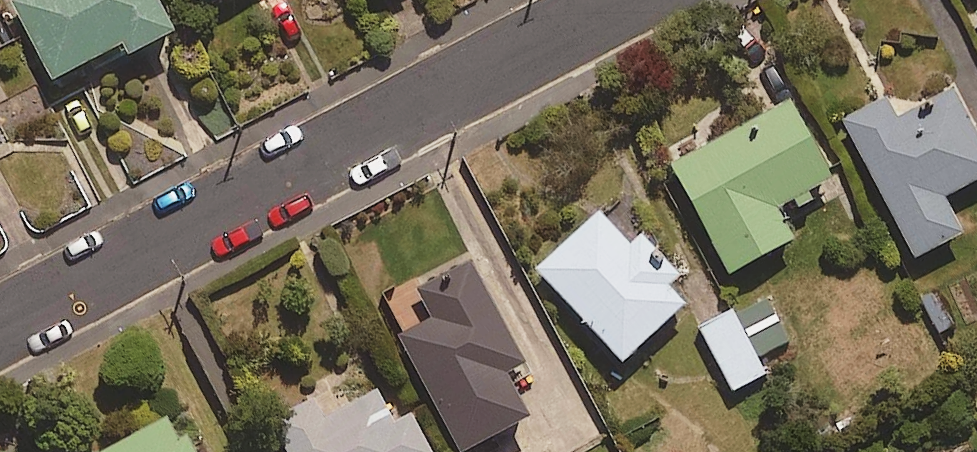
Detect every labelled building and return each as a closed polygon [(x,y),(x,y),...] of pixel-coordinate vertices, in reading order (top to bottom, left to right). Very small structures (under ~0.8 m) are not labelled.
[(159,0),(15,0),(56,78),(123,43),(129,54),(175,30),(159,0)] [(14,42),(0,15),(0,49),(14,42)] [(952,84),(893,115),(885,99),(844,121),(917,257),(964,232),(944,197),(976,179),(976,130),(952,84)] [(833,177),(791,101),(673,165),(731,272),(795,238),(778,207),(833,177)] [(670,286),(679,278),(641,236),(631,244),(601,211),(538,268),(623,361),(686,304),(670,286)] [(472,255),(408,287),(426,323),(401,336),(460,451),(461,451),(529,417),(507,373),(526,363),(472,255)] [(944,286),(917,299),(938,340),(964,326),(944,286)] [(790,340),(765,294),(701,328),(735,391),(766,374),(757,358),(790,340)] [(411,414),(393,423),(376,391),(283,440),(290,451),(431,451),(411,414)] [(177,414),(104,451),(197,451),(177,414)]
